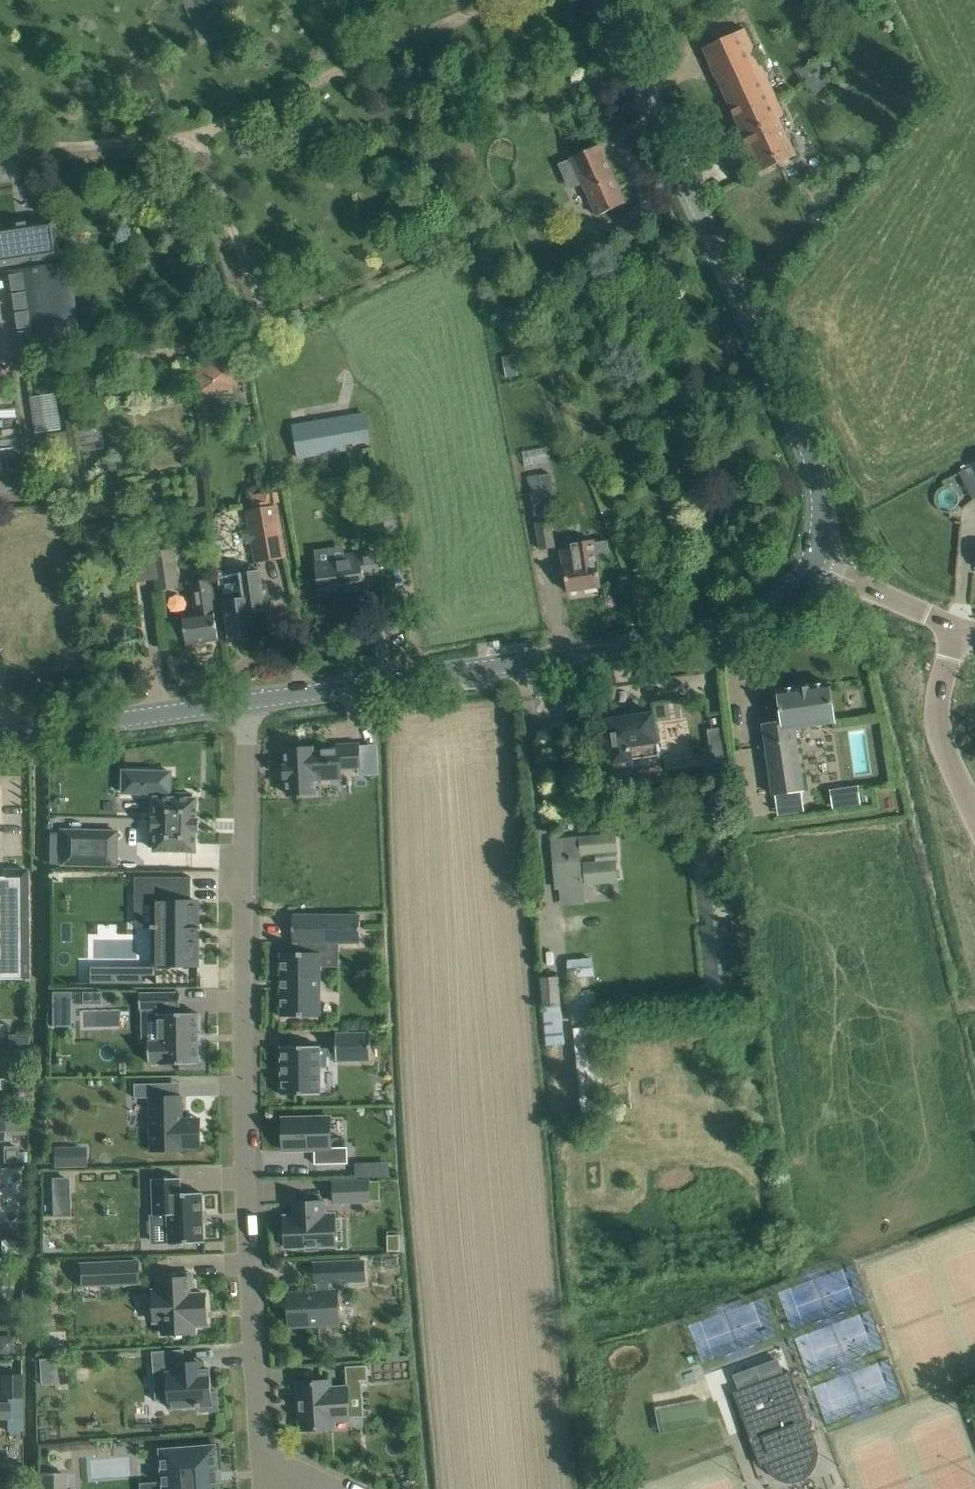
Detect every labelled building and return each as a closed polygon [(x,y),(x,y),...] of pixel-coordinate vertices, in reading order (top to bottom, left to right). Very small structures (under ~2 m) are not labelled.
[(744,29),(703,48),(760,172),(796,155),(779,118),(784,115),(744,29)] [(826,56),(823,53),(798,72),(815,94),(830,112),(855,93),(843,77),(850,71),(834,50),(826,56)] [(578,172),(597,216),(625,203),(599,145),(571,157),(574,163),(561,169),(565,178),(578,172)] [(547,211),(531,217),(537,229),(552,223),(547,211)] [(29,269),(52,266),(50,256),(60,255),(55,220),(0,228),(0,264),(28,259),(29,269)] [(29,269),(12,272),(24,350),(82,341),(70,263),(52,266),(29,269)] [(237,360),(199,366),(201,394),(241,388),(237,360)] [(28,396),(35,433),(66,428),(59,391),(28,396)] [(340,417),(293,424),(298,456),(345,449),(340,417)] [(65,434),(36,438),(38,451),(67,447),(65,434)] [(522,463),(544,462),(543,449),(521,451),(522,463)] [(535,523),(540,550),(555,547),(550,520),(562,518),(556,488),(555,488),(552,473),(529,478),(531,492),(530,492),(536,522),(535,523)] [(276,505),(248,510),(256,561),(285,556),(276,505)] [(572,548),(561,550),(567,592),(601,587),(594,540),(572,544),(572,548)] [(178,588),(172,548),(152,552),(158,590),(178,588)] [(373,575),(370,553),(345,556),(346,561),(316,565),(320,594),(363,588),(362,577),(373,575)] [(226,589),(222,590),(222,594),(225,610),(228,630),(229,636),(237,635),(255,632),(253,621),(252,612),(265,610),(262,590),(259,571),(242,573),(243,586),(239,587),(238,582),(225,584),(226,589)] [(110,577),(97,579),(100,597),(112,595),(110,577)] [(195,613),(182,615),(183,625),(186,645),(218,640),(215,620),(210,586),(209,579),(190,582),(195,613)] [(795,727),(834,721),(829,684),(778,691),(782,722),(762,725),(772,795),(776,794),(779,814),(803,810),(800,791),(804,790),(795,727)] [(653,713),(607,720),(613,762),(659,755),(653,713)] [(680,747),(681,736),(670,735),(669,757),(693,758),(694,747),(680,747)] [(340,769),(360,768),(358,744),(337,745),(338,748),(313,749),(313,748),(300,748),(300,745),(289,746),(289,749),(285,749),(286,765),(284,766),(284,778),(286,778),(287,794),(315,793),(314,776),(340,775),(340,769)] [(726,747),(707,750),(710,769),(729,766),(726,747)] [(196,819),(196,799),(192,799),(192,794),(177,793),(177,798),(168,798),(168,794),(170,794),(171,772),(123,771),(123,793),(159,794),(159,798),(156,798),(155,818),(153,818),(153,830),(155,830),(155,832),(150,832),(150,846),(155,846),(155,850),(195,851),(195,831),(198,831),(198,819),(196,819)] [(857,787),(831,791),(833,806),(859,802),(857,787)] [(707,1009),(737,1006),(719,826),(689,827),(707,1009)] [(116,866),(117,832),(61,830),(60,864),(116,866)] [(615,835),(555,840),(559,888),(618,882),(616,861),(618,860),(615,835)] [(26,870),(0,870),(0,979),(27,978),(26,870)] [(134,877),(134,903),(151,903),(151,927),(151,929),(156,929),(156,965),(197,965),(197,938),(200,938),(200,937),(197,937),(197,928),(200,928),(200,927),(197,927),(197,901),(191,901),(191,877),(134,877)] [(360,943),(360,915),(293,915),(292,943),(299,943),(299,953),(280,953),(280,1016),(320,1016),(320,953),(320,943),(360,943)] [(588,956),(564,960),(567,979),(592,975),(588,956)] [(541,978),(545,1029),(564,1028),(562,1007),(560,1007),(558,977),(541,978)] [(140,1010),(148,1010),(148,1020),(158,1020),(158,1040),(148,1041),(149,1062),(159,1062),(159,1064),(199,1064),(198,1013),(178,1013),(178,1009),(180,1009),(180,992),(140,993),(140,1010)] [(569,994),(573,1023),(593,1021),(592,1011),(595,1011),(594,1005),(591,1005),(590,992),(569,994)] [(101,1006),(101,995),(82,995),(82,1006),(101,1006)] [(545,1029),(546,1047),(549,1046),(549,1050),(551,1050),(553,1065),(567,1063),(566,1047),(554,1049),(553,1046),(565,1044),(564,1028),(545,1029)] [(577,1028),(575,1075),(590,1076),(591,1028),(577,1028)] [(320,1046),(281,1046),(281,1048),(282,1093),(281,1093),(281,1095),(321,1094),(321,1093),(320,1093),(320,1066),(326,1066),(326,1057),(336,1056),(336,1061),(337,1061),(337,1060),(369,1060),(369,1061),(371,1061),(370,1033),(369,1033),(369,1034),(337,1034),(337,1033),(336,1033),(336,1048),(320,1048),(320,1046)] [(181,1119),(181,1096),(158,1097),(158,1084),(134,1084),(134,1098),(150,1098),(151,1151),(182,1150),(182,1148),(200,1147),(200,1119),(181,1119)] [(315,1150),(316,1164),(348,1163),(347,1147),(331,1148),(330,1117),(282,1118),(283,1150),(315,1150)] [(85,1149),(53,1150),(54,1170),(85,1169),(85,1149)] [(392,1175),(393,1162),(361,1160),(361,1173),(392,1175)] [(19,1195),(20,1168),(0,1168),(0,1195),(19,1195)] [(176,1243),(203,1242),(202,1206),(188,1206),(187,1178),(152,1179),(154,1229),(176,1228),(176,1243)] [(70,1194),(69,1179),(51,1179),(52,1194),(70,1194)] [(370,1201),(369,1181),(333,1183),(334,1202),(370,1201)] [(318,1250),(318,1246),(336,1245),(334,1215),(324,1215),(324,1201),(294,1202),(295,1217),(284,1217),(285,1231),(281,1232),(281,1244),(285,1244),(286,1247),(306,1246),(306,1250),(318,1250)] [(0,1254),(21,1254),(21,1241),(1,1241),(0,1254)] [(317,1292),(288,1294),(289,1326),(338,1324),(337,1291),(330,1292),(329,1282),(365,1280),(364,1260),(314,1262),(315,1282),(317,1282),(317,1292)] [(92,1285),(132,1283),(131,1261),(91,1263),(92,1285)] [(164,1334),(195,1332),(194,1324),(208,1323),(207,1309),(208,1309),(208,1308),(207,1308),(206,1293),(190,1294),(189,1287),(193,1287),(192,1272),(178,1273),(178,1277),(158,1278),(159,1290),(153,1291),(155,1321),(163,1321),(164,1334)] [(154,1376),(166,1376),(168,1408),(199,1406),(199,1412),(218,1410),(217,1392),(211,1392),(210,1369),(204,1370),(203,1365),(184,1366),(183,1350),(152,1352),(154,1376)] [(56,1384),(55,1359),(39,1360),(40,1384),(56,1384)] [(347,1381),(367,1380),(366,1366),(346,1367),(347,1381)] [(812,1447),(814,1446),(804,1421),(807,1420),(790,1371),(733,1392),(751,1441),(757,1438),(767,1464),(769,1463),(773,1470),(780,1475),(788,1477),(796,1476),(800,1475),(806,1470),(811,1463),(812,1455),(812,1447)] [(21,1398),(21,1374),(1,1375),(1,1398),(8,1398),(21,1398)] [(347,1386),(330,1387),(330,1380),(297,1382),(300,1430),(333,1428),(333,1421),(349,1420),(347,1386)] [(0,1402),(0,1419),(8,1419),(8,1431),(22,1431),(21,1398),(8,1398),(8,1402),(0,1402)] [(141,1484),(141,1488),(219,1488),(216,1445),(160,1449),(162,1483),(141,1484)] [(42,1475),(42,1488),(63,1488),(63,1475),(42,1475)]
